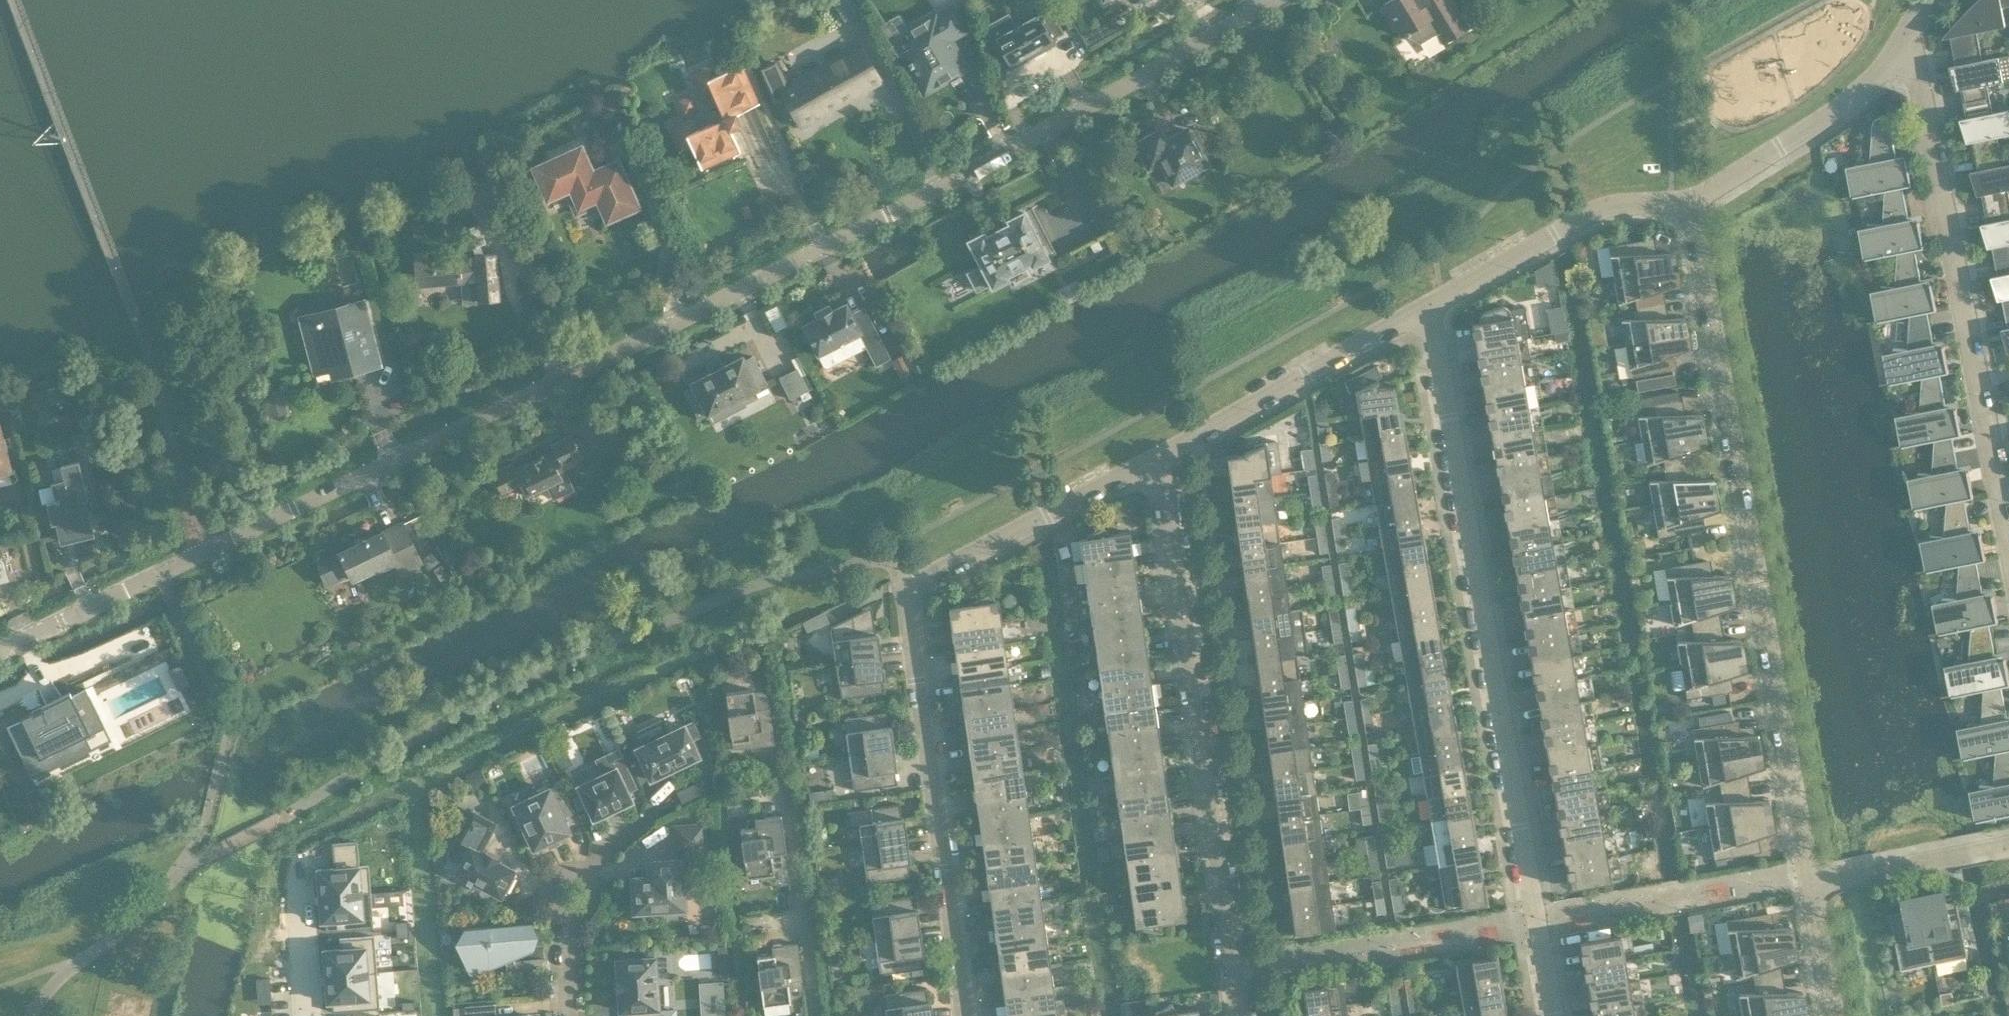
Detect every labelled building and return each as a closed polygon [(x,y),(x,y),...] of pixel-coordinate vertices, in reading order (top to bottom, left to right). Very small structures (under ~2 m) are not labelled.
[(1382,4),(1401,35),(1405,33),(1406,36),(1407,35),(1420,42),(1435,33),(1441,44),(1467,28),(1450,0),(1389,0),(1382,4)] [(1965,14),(1955,23),(1950,30),(1944,37),(1951,36),(1956,65),(1982,60),(1977,31),(2006,25),(2002,7),(2008,6),(2008,0),(1979,0),(1965,14)] [(1035,12),(1015,23),(1033,57),(1045,50),(1044,48),(1054,43),(1051,38),(1062,32),(1044,1),(1033,7),(1035,12)] [(901,52),(902,53),(916,78),(927,71),(935,85),(966,68),(949,38),(965,29),(952,7),(936,16),(935,14),(907,30),(915,44),(901,52)] [(1113,15),(1081,35),(1088,46),(1120,27),(1113,15)] [(993,36),(1010,67),(1020,62),(1021,64),(1033,57),(1015,23),(993,36)] [(801,124),(879,80),(860,47),(786,89),(782,92),(784,95),(797,119),(801,124)] [(1956,65),(1950,66),(1957,89),(1961,88),(1967,118),(1993,113),(1987,83),(2008,79),(2008,55),(1982,60),(1956,65)] [(699,165),(739,147),(729,127),(739,123),(735,114),(759,103),(742,64),(717,75),(713,65),(692,74),(701,94),(711,89),(720,109),(711,113),(715,122),(696,130),(691,120),(671,129),(680,149),(690,145),(699,165)] [(774,64),(762,69),(775,99),(784,95),(781,92),(782,92),(786,89),(774,64)] [(680,96),(683,110),(699,107),(696,92),(680,96)] [(615,95),(602,100),(608,114),(621,108),(615,95)] [(1998,136),(2008,134),(2008,109),(1993,113),(1967,118),(1960,119),(1967,142),(1971,141),(1977,170),(2003,165),(1998,136)] [(1903,122),(1911,120),(1909,110),(1901,112),(1903,122)] [(1878,117),(1874,120),(1873,125),(1870,161),(1857,161),(1857,162),(1855,196),(1885,190),(1903,186),(1912,185),(1907,158),(1898,160),(1890,124),(1888,119),(1884,117),(1878,117)] [(1172,184),(1207,164),(1187,130),(1166,141),(1160,129),(1134,144),(1145,163),(1157,157),(1172,184)] [(637,206),(623,173),(617,161),(592,173),(580,147),(534,168),(548,198),(566,190),(576,213),(600,203),(607,219),(637,206)] [(1977,170),(1970,172),(1978,194),(1982,194),(1988,223),(2008,219),(2008,194),(2008,189),(2008,188),(2008,164),(2003,165),(1977,170)] [(1903,186),(1885,190),(1882,224),(1869,223),(1869,224),(1870,224),(1867,258),(1897,252),(1915,249),(1925,247),(1919,221),(1910,222),(1903,186)] [(1061,204),(1055,191),(1043,197),(1049,210),(1061,204)] [(983,233),(968,241),(979,262),(981,266),(968,273),(977,290),(990,283),(992,287),(1007,279),(1005,275),(1030,262),(1032,266),(1057,253),(1032,207),(1023,212),(1008,220),(1010,224),(985,236),(983,233)] [(1988,223),(1981,224),(1988,247),(1992,246),(1998,275),(2008,273),(2008,219),(1988,223)] [(499,300),(495,252),(483,253),(480,243),(484,242),(478,222),(463,227),(469,247),(457,248),(460,259),(429,262),(425,252),(413,253),(416,286),(477,281),(479,301),(499,300)] [(1649,238),(1608,246),(1613,279),(1676,268),(1673,253),(1652,254),(1649,238)] [(705,245),(693,243),(692,253),(704,255),(705,245)] [(1915,249),(1897,252),(1895,286),(1881,285),(1881,287),(1882,287),(1880,321),(1909,315),(1928,311),(1937,309),(1932,283),(1922,285),(1915,249)] [(1551,261),(1534,270),(1537,286),(1557,283),(1554,267),(1551,261)] [(1676,268),(1613,279),(1618,303),(1634,298),(1636,308),(1661,304),(1658,290),(1678,283),(1676,268)] [(1998,275),(1991,277),(1999,300),(2003,299),(2008,328),(2008,273),(1998,275)] [(363,301),(328,310),(300,318),(315,373),(330,369),(331,372),(353,366),(354,371),(380,364),(363,301)] [(846,304),(803,325),(825,368),(866,347),(876,365),(889,358),(868,316),(855,323),(846,304)] [(1661,304),(1636,308),(1638,319),(1620,319),(1625,344),(1687,333),(1684,318),(1663,318),(1661,304)] [(1531,337),(1526,307),(1509,310),(1508,309),(1507,308),(1506,307),(1504,306),(1502,306),(1501,306),(1500,306),(1486,311),(1484,311),(1483,312),(1482,313),(1481,314),(1480,315),(1479,316),(1479,317),(1479,318),(1479,319),(1479,320),(1479,322),(1471,323),(1475,346),(1496,342),(1531,337)] [(1928,311),(1909,315),(1907,349),(1894,348),(1894,349),(1892,383),(1940,374),(1949,372),(1944,345),(1935,347),(1928,311)] [(1687,333),(1625,344),(1631,377),(1672,370),(1670,354),(1690,348),(1687,333)] [(1520,362),(1516,339),(1496,342),(1475,346),(1479,369),(1520,362)] [(692,385),(683,390),(698,418),(706,413),(707,415),(712,423),(732,413),(743,407),(743,402),(741,397),(758,389),(767,384),(753,355),(744,360),(742,357),(724,366),(720,368),(713,372),(709,374),(691,383),(692,385)] [(903,356),(891,361),(900,378),(911,372),(903,356)] [(1523,384),(1520,362),(1479,369),(1483,391),(1504,387),(1523,384)] [(1375,367),(1343,383),(1348,393),(1355,390),(1377,379),(1380,377),(1375,367)] [(813,370),(801,376),(797,368),(779,378),(790,399),(820,384),(813,370)] [(1660,375),(1662,387),(1674,385),(1672,374),(1660,375)] [(1947,409),(1940,374),(1922,377),(1920,411),(1906,410),(1906,411),(1907,411),(1904,445),(1934,440),(1952,436),(1962,434),(1957,408),(1947,409)] [(1355,390),(1359,414),(1399,407),(1395,383),(1377,386),(1377,381),(1377,379),(1355,390)] [(1527,407),(1523,384),(1504,387),(1483,391),(1487,413),(1527,407)] [(270,414),(285,410),(280,391),(265,395),(270,414)] [(1704,429),(1701,414),(1684,414),(1682,398),(1680,391),(1634,399),(1641,440),(1704,429)] [(1325,400),(1313,402),(1316,422),(1328,420),(1325,400)] [(1399,407),(1359,414),(1363,437),(1403,430),(1399,407)] [(1531,429),(1527,407),(1487,413),(1491,436),(1531,429)] [(1326,426),(1317,428),(1319,444),(1328,443),(1326,426)] [(1535,452),(1531,429),(1491,436),(1495,459),(1535,452)] [(1704,429),(1641,440),(1646,464),(1662,459),(1664,469),(1689,465),(1686,451),(1706,444),(1704,429)] [(10,470),(0,430),(0,472),(10,470)] [(1403,430),(1363,437),(1367,459),(1407,452),(1403,430)] [(566,475),(567,475),(562,465),(581,456),(579,452),(587,448),(581,435),(573,439),(571,435),(551,445),(554,450),(514,469),(511,464),(492,473),(501,494),(520,484),(525,495),(547,484),(553,498),(573,489),(566,475)] [(1952,436),(1934,440),(1932,473),(1919,472),(1918,474),(1919,474),(1917,508),(1946,502),(1965,498),(1974,496),(1969,470),(1959,472),(1952,436)] [(1224,444),(1226,456),(1243,454),(1241,441),(1224,444)] [(1280,473),(1277,448),(1276,447),(1275,446),(1274,445),(1273,444),(1272,443),(1271,443),(1269,442),(1268,442),(1266,443),(1266,442),(1243,453),(1244,454),(1243,454),(1226,456),(1230,481),(1270,475),(1270,474),(1280,473)] [(1328,443),(1319,444),(1322,460),(1331,459),(1328,443)] [(1303,470),(1315,468),(1312,448),(1300,450),(1303,470)] [(1407,452),(1367,459),(1371,482),(1411,475),(1407,452)] [(1539,474),(1535,452),(1495,459),(1499,481),(1507,480),(1539,474)] [(78,461),(61,466),(65,482),(54,484),(58,498),(55,498),(55,500),(46,503),(51,524),(58,522),(62,540),(91,533),(83,500),(87,499),(83,478),(78,461)] [(1689,465),(1664,469),(1666,480),(1649,480),(1653,504),(1715,493),(1712,478),(1691,479),(1689,465)] [(145,470),(148,482),(159,480),(156,469),(145,470)] [(1333,472),(1324,473),(1327,489),(1336,488),(1333,472)] [(1307,476),(1310,492),(1319,491),(1316,474),(1307,476)] [(1543,497),(1539,474),(1507,480),(1499,481),(1503,504),(1543,497)] [(1270,475),(1230,481),(1233,503),(1274,497),(1270,475)] [(1411,475),(1371,482),(1375,504),(1415,497),(1411,475)] [(1336,488),(1327,489),(1329,506),(1338,504),(1336,488)] [(1319,491),(1310,492),(1312,508),(1321,507),(1319,491)] [(1715,493),(1653,504),(1659,538),(1700,530),(1698,515),(1718,509),(1715,493)] [(1274,497),(1233,503),(1236,525),(1277,520),(1274,497)] [(1415,497),(1375,504),(1379,527),(1419,520),(1415,497)] [(1547,519),(1543,497),(1503,504),(1507,526),(1528,523),(1547,519)] [(1965,498),(1946,502),(1944,536),(1931,535),(1931,536),(1929,570),(1959,565),(1977,561),(1986,559),(1981,532),(1972,534),(1965,498)] [(1340,517),(1331,518),(1334,534),(1343,533),(1340,517)] [(1314,521),(1317,537),(1326,535),(1323,519),(1314,521)] [(1551,542),(1547,519),(1528,523),(1507,526),(1511,549),(1551,542)] [(1277,520),(1236,525),(1240,548),(1280,542),(1277,520)] [(1419,520),(1379,527),(1383,549),(1423,542),(1419,520)] [(420,561),(412,545),(401,524),(318,564),(324,581),(350,573),(353,578),(379,566),(380,568),(395,561),(400,571),(420,561)] [(1080,539),(1083,561),(1135,553),(1133,541),(1129,541),(1128,532),(1108,535),(1104,526),(1086,535),(1088,537),(1080,539)] [(1343,533),(1334,534),(1336,551),(1345,549),(1343,533)] [(1328,552),(1326,535),(1317,537),(1317,539),(1307,541),(1309,554),(1319,552),(1319,553),(1328,552)] [(1280,542),(1240,548),(1243,571),(1283,565),(1280,542)] [(1423,542),(1383,549),(1387,572),(1427,565),(1423,542)] [(1555,565),(1551,542),(1511,549),(1515,572),(1555,565)] [(0,545),(0,580),(13,577),(5,544),(0,545)] [(1135,553),(1083,561),(1086,582),(1134,575),(1133,567),(1137,566),(1135,553)] [(1706,560),(1664,567),(1669,600),(1732,590),(1729,575),(1708,575),(1706,560)] [(1977,561),(1959,565),(1957,598),(1943,597),(1943,599),(1944,599),(1941,633),(1971,627),(1989,623),(1999,621),(1994,595),(1984,597),(1977,561)] [(1347,562),(1338,563),(1341,579),(1350,578),(1347,562)] [(1321,566),(1324,582),(1333,581),(1330,564),(1321,566)] [(1283,565),(1243,571),(1246,593),(1286,587),(1283,565)] [(1427,565),(1387,572),(1391,594),(1431,587),(1427,565)] [(1559,587),(1555,565),(1515,572),(1519,594),(1559,587)] [(1134,575),(1086,582),(1089,604),(1141,596),(1139,584),(1135,584),(1134,575)] [(1350,578),(1341,579),(1343,596),(1352,594),(1350,578)] [(1333,581),(1324,582),(1326,598),(1336,597),(1333,581)] [(1290,610),(1286,587),(1246,593),(1249,616),(1290,610)] [(1431,587),(1391,594),(1395,617),(1435,610),(1431,587)] [(1563,610),(1559,587),(1519,594),(1523,617),(1531,615),(1558,611),(1563,610)] [(1732,590),(1669,600),(1674,625),(1690,619),(1692,630),(1717,625),(1715,611),(1734,605),(1732,590)] [(948,617),(949,630),(1001,622),(998,600),(995,600),(990,592),(973,601),(974,603),(950,607),(951,617),(948,617)] [(1141,596),(1089,604),(1092,625),(1140,618),(1139,609),(1143,609),(1141,596)] [(1354,607),(1345,608),(1348,625),(1357,623),(1354,607)] [(1305,631),(1301,608),(1290,610),(1249,616),(1252,638),(1305,631)] [(1337,609),(1328,611),(1331,627),(1340,626),(1337,609)] [(829,621),(824,610),(802,621),(807,631),(829,621)] [(831,626),(836,662),(881,656),(878,634),(875,634),(873,618),(871,613),(866,610),(861,611),(831,626)] [(1435,610),(1395,617),(1398,639),(1439,632),(1435,610)] [(1567,632),(1563,610),(1558,611),(1531,615),(1523,617),(1527,639),(1567,632)] [(1140,618),(1092,625),(1095,646),(1147,639),(1145,626),(1141,627),(1140,618)] [(1001,622),(949,630),(951,642),(955,642),(956,650),(1004,644),(1001,622)] [(1357,623),(1348,625),(1350,641),(1359,640),(1357,623)] [(1983,689),(2002,686),(2008,684),(2008,673),(2006,657),(1996,659),(1989,623),(1971,627),(1969,661),(1955,660),(1955,661),(1956,661),(1954,695),(1983,689)] [(1717,625),(1692,630),(1694,640),(1677,641),(1681,666),(1743,655),(1741,639),(1720,640),(1717,625)] [(1340,626),(1331,627),(1334,643),(1343,642),(1340,626)] [(1308,653),(1305,631),(1252,638),(1256,661),(1296,655),(1308,653)] [(1439,632),(1398,639),(1402,661),(1442,654),(1439,632)] [(1571,654),(1567,632),(1527,639),(1530,661),(1551,658),(1569,655),(1569,654),(1571,654)] [(1147,639),(1095,646),(1098,668),(1146,661),(1145,652),(1149,652),(1147,639)] [(1004,644),(956,650),(958,659),(954,660),(955,672),(1007,665),(1004,644)] [(1361,652),(1352,653),(1355,670),(1364,668),(1361,652)] [(1345,654),(1335,656),(1338,672),(1347,671),(1345,654)] [(1442,654),(1402,661),(1406,684),(1446,677),(1442,654)] [(1575,677),(1571,654),(1569,654),(1569,655),(1551,658),(1530,661),(1534,684),(1575,677)] [(1299,678),(1296,655),(1256,661),(1259,683),(1299,678)] [(1743,655),(1681,666),(1687,698),(1728,691),(1726,676),(1746,669),(1743,655)] [(881,656),(836,662),(841,698),(884,692),(882,678),(884,678),(881,656)] [(1146,661),(1098,668),(1101,689),(1153,682),(1151,669),(1147,670),(1146,661)] [(180,663),(168,669),(178,690),(190,684),(180,663)] [(1007,665),(955,672),(957,685),(961,684),(962,693),(1010,686),(1007,665)] [(1364,668),(1355,670),(1358,686),(1367,684),(1364,668)] [(1347,671),(1338,672),(1341,689),(1350,687),(1347,671)] [(1446,677),(1406,684),(1410,706),(1450,699),(1446,677)] [(1579,699),(1575,677),(1534,684),(1538,706),(1579,699)] [(1299,678),(1259,683),(1262,706),(1303,700),(1299,678)] [(1153,682),(1101,689),(1104,711),(1152,704),(1151,695),(1155,694),(1153,682)] [(1010,686),(962,693),(964,702),(960,703),(962,715),(1013,708),(1010,686)] [(1983,689),(1981,723),(1968,722),(1968,723),(1966,757),(1996,752),(2008,749),(2008,721),(2008,722),(2002,686),(1983,689)] [(22,720),(8,727),(31,775),(73,754),(68,743),(105,725),(87,688),(72,695),(70,692),(42,706),(43,708),(34,712),(33,710),(20,716),(22,720)] [(726,692),(733,749),(774,743),(770,707),(769,707),(767,697),(764,694),(761,692),(753,692),(753,689),(726,692)] [(1359,698),(1362,715),(1371,713),(1369,697),(1359,698)] [(1343,701),(1345,717),(1354,716),(1352,699),(1343,701)] [(1450,699),(1410,706),(1414,730),(1454,723),(1450,699)] [(1583,722),(1579,699),(1538,706),(1542,730),(1583,722)] [(1303,700),(1262,706),(1265,728),(1306,723),(1303,700)] [(1152,704),(1104,711),(1107,732),(1159,725),(1157,712),(1154,713),(1152,704)] [(1013,708),(962,715),(963,728),(967,727),(968,736),(1016,729),(1013,708)] [(844,718),(849,754),(894,747),(891,725),(888,726),(886,712),(844,718)] [(1760,750),(1757,735),(1736,736),(1732,712),(1718,714),(1720,723),(1692,728),(1698,761),(1760,750)] [(1371,713),(1362,715),(1365,731),(1374,730),(1371,713)] [(1354,716),(1345,717),(1348,733),(1357,732),(1354,716)] [(661,718),(631,733),(637,747),(635,748),(650,779),(699,756),(692,740),(701,736),(693,720),(668,732),(661,718)] [(1586,745),(1583,722),(1542,730),(1546,752),(1586,745)] [(1306,723),(1265,728),(1269,752),(1309,746),(1306,723)] [(1454,723),(1414,730),(1418,752),(1458,745),(1454,723)] [(1159,725),(1107,732),(1111,754),(1158,747),(1157,738),(1161,738),(1159,725)] [(1016,729),(968,736),(970,745),(966,745),(968,758),(1019,750),(1016,729)] [(559,735),(547,741),(552,752),(564,746),(559,735)] [(1367,744),(1369,760),(1378,759),(1376,743),(1367,744)] [(1359,745),(1350,747),(1353,763),(1362,762),(1359,745)] [(1458,745),(1418,752),(1422,775),(1462,768),(1458,745)] [(1590,767),(1586,745),(1546,752),(1550,775),(1590,767)] [(1309,746),(1269,752),(1272,775),(1312,769),(1309,746)] [(894,747),(849,754),(854,790),(897,784),(895,770),(897,770),(894,747)] [(1158,747),(1111,754),(1114,775),(1165,768),(1164,755),(1160,756),(1158,747)] [(618,749),(596,759),(602,774),(577,785),(593,818),(632,800),(627,791),(636,787),(618,749)] [(1996,752),(1994,785),(1980,784),(1980,786),(1981,786),(1978,818),(1977,819),(1978,820),(1996,821),(1997,816),(2008,814),(2008,749),(1996,752)] [(1019,750),(968,758),(969,770),(973,770),(975,779),(1023,772),(1019,750)] [(1760,750),(1698,761),(1702,786),(1718,780),(1720,791),(1745,786),(1743,772),(1763,766),(1760,750)] [(1378,759),(1369,760),(1372,777),(1381,775),(1378,759)] [(1362,762),(1353,763),(1355,779),(1364,778),(1362,762)] [(1594,790),(1590,767),(1550,775),(1554,797),(1562,796),(1594,790)] [(1165,768),(1114,775),(1117,797),(1165,790),(1163,781),(1167,780),(1165,768)] [(1462,768),(1422,775),(1426,797),(1466,790),(1462,768)] [(1312,769),(1272,775),(1275,797),(1315,791),(1312,769)] [(1023,772),(975,779),(976,788),(972,788),(974,801),(1026,793),(1023,772)] [(699,781),(677,792),(683,804),(705,794),(699,781)] [(757,782),(739,784),(741,797),(759,795),(757,782)] [(560,784),(549,789),(549,788),(513,805),(533,848),(547,842),(556,838),(569,831),(562,816),(573,811),(560,784)] [(1745,786),(1720,791),(1722,801),(1705,802),(1709,826),(1771,815),(1769,800),(1747,801),(1745,786)] [(1374,789),(1376,805),(1386,804),(1383,788),(1374,789)] [(1610,810),(1606,788),(1594,790),(1562,796),(1554,797),(1558,819),(1610,810)] [(1165,790),(1117,797),(1120,818),(1171,811),(1170,798),(1166,799),(1165,790)] [(1366,790),(1357,792),(1360,808),(1369,807),(1366,790)] [(1466,790),(1426,797),(1430,819),(1470,812),(1466,790)] [(1315,791),(1275,797),(1278,820),(1319,814),(1315,791)] [(1026,793),(974,801),(976,814),(979,813),(981,822),(1029,815),(1026,793)] [(859,825),(862,846),(907,839),(904,817),(902,818),(900,803),(847,811),(849,827),(859,825)] [(1386,804),(1376,805),(1379,822),(1388,820),(1386,804)] [(1369,807),(1360,808),(1362,824),(1371,823),(1369,807)] [(1614,832),(1610,810),(1558,819),(1562,841),(1614,832)] [(1171,811),(1120,818),(1123,839),(1171,832),(1169,824),(1173,823),(1171,811)] [(472,812),(455,842),(455,845),(454,847),(454,849),(455,852),(456,854),(457,856),(458,858),(460,860),(462,861),(456,872),(467,878),(466,880),(482,889),(484,886),(500,895),(502,891),(506,891),(514,877),(512,873),(514,870),(497,860),(498,858),(486,852),(484,851),(482,853),(480,852),(494,824),(472,812)] [(1470,812),(1430,819),(1434,842),(1474,835),(1470,812)] [(1319,814),(1278,820),(1282,842),(1322,836),(1319,814)] [(756,826),(740,828),(747,877),(774,874),(773,870),(781,868),(784,866),(785,863),(785,852),(786,852),(781,815),(755,819),(756,826)] [(1029,815),(981,822),(982,831),(978,831),(980,844),(1032,836),(1029,815)] [(1771,815),(1709,826),(1715,859),(1757,852),(1754,837),(1774,830),(1771,815)] [(634,912),(664,910),(686,909),(685,902),(684,887),(703,885),(701,850),(705,850),(703,824),(675,826),(677,852),(681,851),(681,859),(647,861),(648,876),(631,877),(633,897),(630,897),(630,909),(633,909),(634,912)] [(1171,832),(1123,839),(1126,861),(1178,853),(1176,841),(1172,841),(1171,832)] [(1618,855),(1614,832),(1562,841),(1566,864),(1618,855)] [(1381,834),(1384,850),(1393,849),(1390,833),(1381,834)] [(1373,835),(1364,837),(1367,853),(1376,852),(1373,835)] [(1474,835),(1434,842),(1438,864),(1478,857),(1474,835)] [(1032,836),(980,844),(982,856),(985,856),(987,865),(1035,858),(1032,836)] [(1322,836),(1282,842),(1285,865),(1325,859),(1322,836)] [(907,839),(862,846),(867,882),(910,876),(908,862),(910,861),(907,839)] [(332,851),(316,852),(318,887),(370,883),(368,865),(359,865),(357,841),(332,843),(332,851)] [(1393,849),(1384,850),(1386,867),(1395,865),(1393,849)] [(1376,852),(1367,853),(1369,869),(1378,868),(1376,852)] [(1178,853),(1126,861),(1129,882),(1177,875),(1175,866),(1179,866),(1178,853)] [(1622,878),(1618,855),(1566,864),(1570,888),(1622,878)] [(1478,857),(1438,864),(1442,887),(1482,880),(1478,857)] [(1035,858),(987,865),(988,873),(984,874),(986,886),(1038,879),(1035,858)] [(1325,859),(1285,865),(1288,887),(1328,881),(1325,859)] [(1177,875),(1129,882),(1132,903),(1184,896),(1182,883),(1178,884),(1177,875)] [(1388,879),(1391,895),(1400,894),(1397,878),(1388,879)] [(1038,879),(986,886),(988,899),(992,899),(993,907),(1041,900),(1038,879)] [(1371,882),(1374,898),(1383,896),(1380,880),(1371,882)] [(1482,880),(1442,887),(1446,910),(1486,903),(1482,880)] [(1328,881),(1288,887),(1291,910),(1332,904),(1328,881)] [(370,883),(318,887),(321,921),(325,920),(326,931),(373,927),(370,883)] [(1955,900),(1942,903),(1940,892),(1919,896),(1932,963),(1966,956),(1955,900)] [(1400,894),(1391,895),(1393,912),(1402,910),(1400,894)] [(870,901),(875,938),(920,931),(917,909),(915,909),(913,895),(870,901)] [(1184,896),(1132,903),(1135,926),(1143,925),(1142,927),(1161,931),(1163,922),(1183,919),(1182,909),(1185,909),(1184,896)] [(1383,896),(1374,898),(1376,914),(1386,913),(1383,896)] [(1919,896),(1905,899),(1899,900),(1901,911),(1888,913),(1899,970),(1932,963),(1919,896)] [(1041,900),(993,907),(994,916),(990,917),(992,929),(1044,922),(1041,900)] [(1332,904),(1291,910),(1295,934),(1335,928),(1332,904)] [(751,913),(753,932),(772,930),(770,911),(751,913)] [(1767,912),(1725,920),(1731,953),(1793,942),(1791,927),(1770,927),(1767,912)] [(407,921),(395,921),(396,929),(408,928),(407,921)] [(534,946),(532,923),(532,922),(464,928),(463,930),(464,930),(467,968),(493,965),(499,949),(500,949),(502,949),(503,949),(505,949),(534,946)] [(1044,922),(992,929),(994,942),(998,941),(999,950),(1047,943),(1044,922)] [(408,928),(396,929),(397,937),(409,936),(408,928)] [(920,931),(875,938),(880,974),(923,968),(921,954),(923,953),(920,931)] [(340,948),(323,949),(325,975),(376,971),(374,935),(339,938),(340,948)] [(1624,958),(1620,936),(1620,935),(1579,942),(1583,965),(1624,958)] [(1793,942),(1731,953),(1735,977),(1752,972),(1754,982),(1779,978),(1776,964),(1796,957),(1793,942)] [(773,954),(757,956),(763,1005),(790,1002),(790,998),(797,996),(800,994),(802,991),(801,980),(802,980),(797,943),(772,947),(773,954)] [(841,956),(840,943),(827,944),(829,957),(841,956)] [(1047,943),(999,950),(1000,959),(996,959),(998,972),(1050,965),(1047,943)] [(727,953),(726,946),(717,947),(718,954),(716,954),(717,968),(719,968),(720,974),(728,974),(728,967),(730,967),(729,953),(727,953)] [(656,974),(654,957),(648,958),(648,957),(643,958),(635,958),(632,956),(621,957),(618,960),(617,960),(618,977),(616,977),(617,990),(617,993),(619,993),(620,1010),(658,1008),(657,991),(658,991),(656,974)] [(1455,963),(1459,986),(1499,979),(1495,956),(1455,963)] [(1628,980),(1624,958),(1583,965),(1587,987),(1628,980)] [(1050,965),(998,972),(1000,985),(1004,984),(1005,993),(1053,986),(1050,965)] [(376,971),(325,975),(327,1002),(331,1001),(332,1011),(379,1008),(376,971)] [(1404,979),(1407,995),(1416,994),(1413,977),(1404,979)] [(268,978),(257,979),(257,987),(269,986),(268,978)] [(1742,1015),(1753,1015),(1805,1007),(1802,992),(1781,992),(1779,978),(1754,982),(1756,993),(1738,993),(1742,1015)] [(1499,979),(1459,986),(1463,1008),(1503,1001),(1499,979)] [(1302,986),(1305,1010),(1346,1004),(1342,980),(1302,986)] [(1387,981),(1390,998),(1399,996),(1396,980),(1387,981)] [(1632,1003),(1628,980),(1587,987),(1591,1010),(1632,1003)] [(871,999),(869,985),(854,987),(856,1001),(871,999)] [(1053,986),(1005,993),(1006,1002),(1002,1003),(1004,1015),(1056,1008),(1053,986)] [(725,987),(705,989),(706,1015),(718,1015),(726,1015),(725,987)] [(886,1015),(932,1015),(930,1001),(928,1001),(926,987),(883,993),(886,1015)] [(1416,994),(1407,995),(1409,1012),(1418,1010),(1416,994)] [(1399,996),(1390,998),(1392,1014),(1401,1013),(1399,996)] [(414,1001),(401,1001),(402,1009),(414,1009),(414,1001)] [(1463,1008),(1464,1015),(1506,1015),(1503,1001),(1463,1008)] [(1148,1015),(1197,1015),(1196,1009),(1176,1012),(1171,1003),(1154,1012),(1156,1014),(1148,1015)] [(1632,1003),(1591,1010),(1592,1015),(1634,1015),(1632,1003)] [(494,1004),(466,1006),(466,1007),(453,1008),(454,1015),(495,1015),(494,1004)] [(1305,1010),(1306,1015),(1348,1015),(1346,1004),(1305,1010)] [(1753,1015),(1806,1015),(1805,1007),(1753,1015)] [(1004,1015),(1057,1015),(1056,1008),(1004,1015)]
